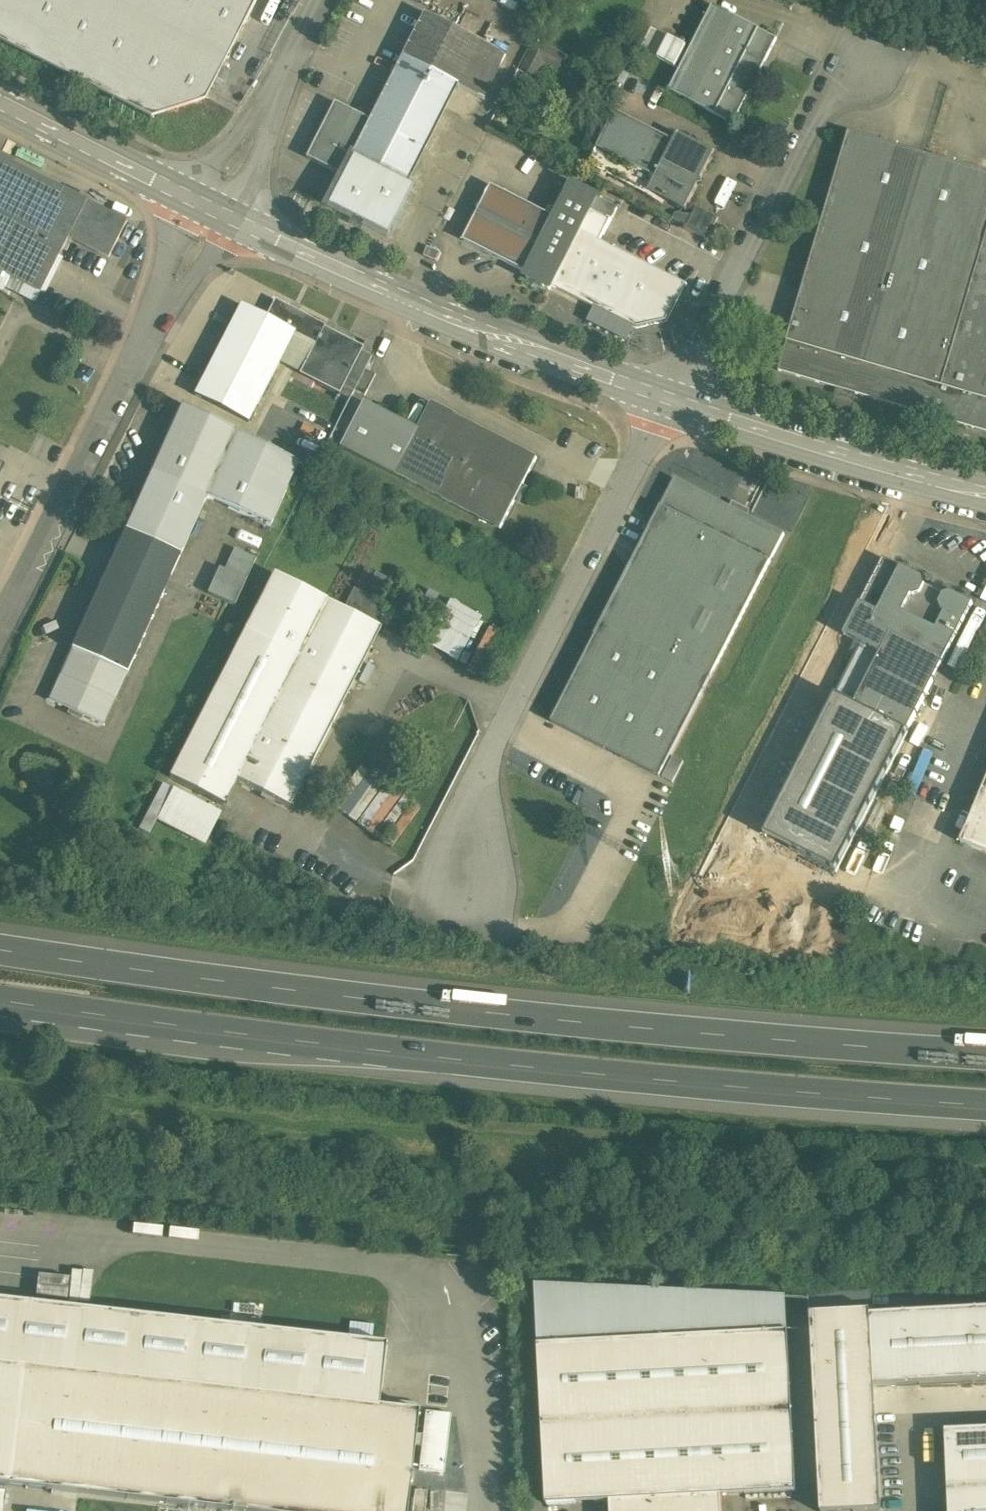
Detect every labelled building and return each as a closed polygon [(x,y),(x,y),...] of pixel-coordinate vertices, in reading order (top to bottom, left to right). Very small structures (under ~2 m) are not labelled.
[(151,117),(203,100),(253,0),(0,0),(0,40),(151,117)] [(546,13),(553,0),(520,0),(546,13)] [(759,30),(713,6),(669,91),(715,115),(759,30)] [(506,55),(424,13),(402,57),(457,85),(456,86),(483,99),(506,55)] [(759,30),(715,115),(733,124),(777,39),(759,30)] [(563,58),(538,45),(525,70),(534,75),(538,67),(548,64),(558,69),(563,58)] [(457,85),(402,57),(374,111),(365,106),(360,116),(334,103),(305,158),(343,177),(351,159),(405,186),(405,185),(456,86),(457,85)] [(612,79),(602,74),(596,85),(606,90),(612,79)] [(656,133),(616,112),(588,166),(629,186),(656,133)] [(656,133),(629,186),(649,196),(651,193),(648,192),(674,142),(656,133)] [(849,133),(778,371),(933,417),(942,387),(985,239),(985,174),(849,133)] [(715,154),(677,135),(674,142),(648,192),(651,193),(686,211),(698,187),(703,185),(702,180),(715,154)] [(0,157),(0,272),(40,293),(68,237),(86,202),(86,201),(0,157)] [(405,186),(351,159),(343,177),(327,207),(387,237),(412,189),(405,185),(405,186)] [(575,186),(552,175),(546,188),(535,209),(556,220),(528,274),(529,275),(527,279),(550,291),(552,287),(551,286),(590,210),(591,210),(597,198),(575,186)] [(535,209),(491,187),(464,242),(528,274),(556,220),(535,209)] [(618,208),(597,198),(591,210),(611,220),(618,208)] [(86,201),(86,202),(68,237),(108,258),(126,222),(86,201)] [(719,219),(696,207),(692,216),(687,227),(686,229),(708,240),(719,219)] [(688,286),(600,242),(611,220),(591,210),(590,210),(551,286),(552,287),(593,308),(594,307),(636,328),(667,322),(684,286),(687,287),(688,286)] [(686,217),(680,214),(676,221),(687,227),(692,216),(686,217)] [(942,387),(985,400),(985,239),(942,387)] [(441,253),(428,248),(424,257),(437,262),(441,253)] [(324,327),(274,301),(265,318),(295,333),(294,335),(314,345),(315,345),(323,328),(324,327)] [(265,318),(240,306),(194,396),(248,424),(294,335),(295,333),(265,318)] [(362,348),(323,328),(315,345),(314,345),(302,368),(316,375),(313,381),(339,395),(343,387),(361,352),(362,348)] [(361,352),(343,387),(353,392),(354,391),(365,370),(371,357),(361,352)] [(365,370),(354,391),(364,397),(375,375),(365,370)] [(942,387),(933,417),(985,433),(985,400),(942,387)] [(415,429),(362,402),(339,447),(392,474),(415,429)] [(537,458),(429,403),(415,429),(392,474),(501,530),(537,458)] [(182,406),(126,531),(180,555),(206,499),(270,527),(298,465),(182,406)] [(784,536),(675,480),(661,508),(770,563),(784,536)] [(770,563),(661,508),(551,723),(659,778),(770,563)] [(126,531),(71,651),(126,676),(180,555),(126,531)] [(255,559),(234,549),(229,560),(251,570),(255,559)] [(251,570),(229,560),(224,571),(246,581),(251,570)] [(900,568),(883,560),(860,604),(878,613),(900,568)] [(224,571),(218,568),(213,581),(240,593),(246,581),(224,571)] [(878,613),(861,645),(880,654),(854,706),(907,733),(973,605),(951,594),(943,596),(925,587),(923,580),(900,568),(878,613)] [(387,579),(375,573),(364,594),(376,600),(387,579)] [(327,601),(274,574),(244,631),(298,659),(327,602),(327,601)] [(240,593),(213,581),(207,594),(234,606),(240,593)] [(364,594),(353,589),(343,610),(376,627),(387,605),(376,600),(364,594)] [(298,659),(235,781),(236,781),(289,808),(380,630),(327,602),(298,659)] [(860,604),(844,636),(861,645),(878,613),(860,604)] [(298,659),(244,631),(169,778),(223,806),(236,781),(235,781),(298,659)] [(126,676),(71,651),(60,676),(114,701),(126,676)] [(114,701),(60,676),(48,702),(103,726),(114,701)] [(837,869),(907,733),(854,706),(835,696),(765,832),(837,869)] [(675,759),(664,780),(675,786),(686,764),(675,759)] [(147,818),(207,847),(224,812),(163,783),(147,818)] [(961,844),(985,855),(985,784),(961,844)] [(786,1296),(536,1281),(547,1505),(610,1502),(722,1496),(796,1492),(786,1296)] [(0,1302),(0,1484),(231,1510),(406,1510),(418,1412),(377,1407),(384,1346),(0,1302)] [(875,1382),(985,1377),(985,1305),(871,1311),(875,1382)] [(811,1315),(821,1510),(881,1510),(875,1382),(871,1311),(811,1315)] [(419,1470),(446,1472),(451,1416),(424,1414),(419,1470)] [(942,1428),(945,1510),(985,1510),(985,1426),(942,1428)] [(415,1491),(412,1510),(424,1510),(426,1493),(415,1491)] [(610,1502),(611,1510),(723,1510),(722,1496),(610,1502)]
